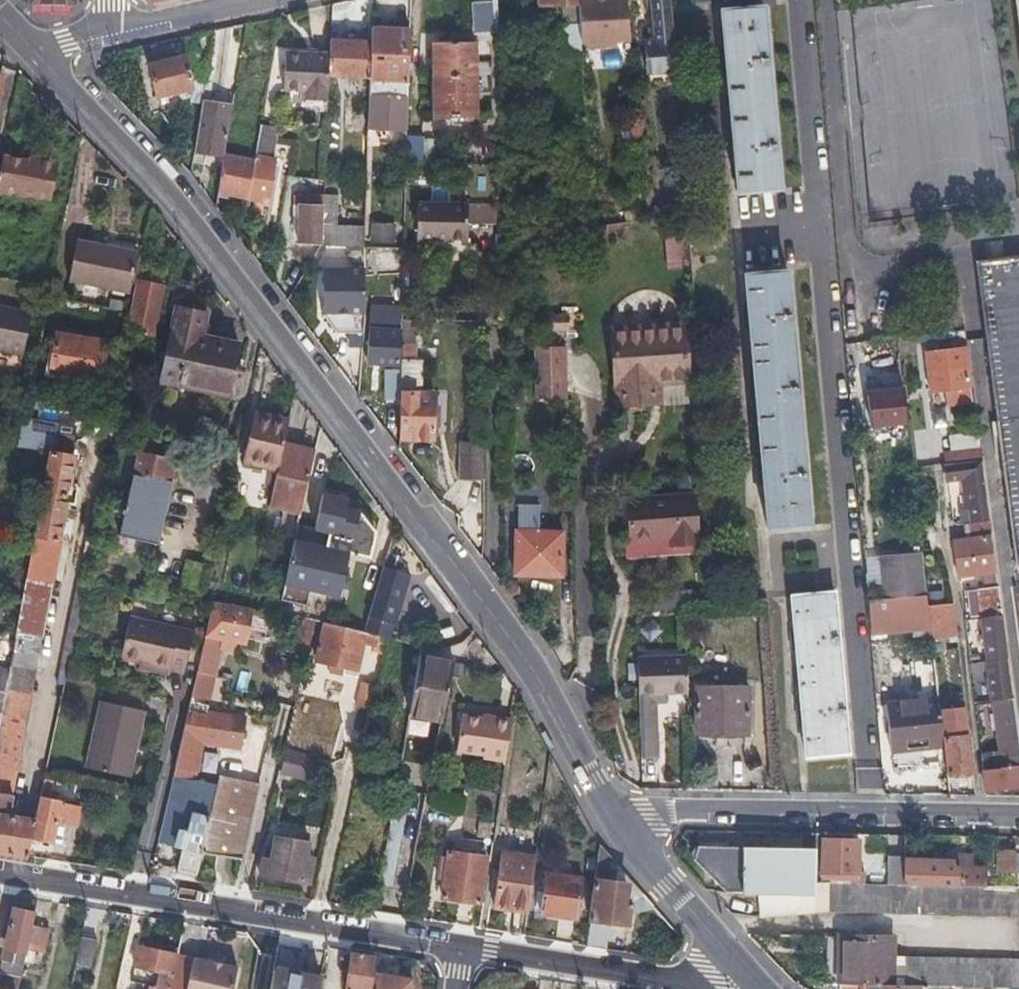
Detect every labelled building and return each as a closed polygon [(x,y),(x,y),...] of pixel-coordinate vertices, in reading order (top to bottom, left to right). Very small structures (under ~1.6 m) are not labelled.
[(538,5),(565,4),(566,25),(578,24),(577,9),(577,3),(572,2),(572,0),(538,0),(538,5)] [(577,3),(577,9),(578,24),(579,42),(626,39),(624,0),(577,0),(577,3)] [(668,39),(665,0),(648,0),(650,32),(644,32),(645,37),(640,38),(642,71),(670,69),(668,39)] [(737,192),(757,190),(776,188),(760,6),(721,10),(737,192)] [(370,39),(368,74),(366,128),(407,129),(409,28),(370,26),(370,39)] [(458,36),(453,36),(448,36),(449,41),(432,41),(433,115),(475,113),(475,40),(458,40),(458,36)] [(329,73),(368,74),(370,39),(330,38),(330,52),(329,73)] [(191,79),(205,77),(199,50),(149,62),(157,96),(193,88),(191,79)] [(329,73),(330,52),(286,50),(285,88),(306,88),(305,97),(328,97),(329,73)] [(206,84),(205,77),(191,79),(193,88),(206,86),(206,84)] [(224,157),(227,138),(232,108),(203,103),(195,152),(224,157)] [(272,139),(290,141),(292,127),(260,122),(257,137),(272,139)] [(497,134),(491,134),(486,134),(486,161),(497,160),(497,134)] [(257,137),(256,143),(247,194),(247,196),(267,200),(270,178),(274,157),(270,156),(272,139),(257,137)] [(423,164),(423,151),(423,137),(408,138),(408,164),(423,164)] [(256,143),(227,138),(224,157),(219,190),(247,194),(256,143)] [(442,159),(442,154),(442,149),(429,150),(429,159),(442,159)] [(40,161),(41,154),(30,152),(28,159),(40,161)] [(2,172),(0,182),(0,191),(16,194),(22,158),(5,154),(2,172)] [(22,158),(16,194),(52,200),(60,158),(41,154),(40,161),(28,159),(22,158)] [(285,174),(284,182),(283,191),(308,193),(309,176),(285,174)] [(336,178),(324,177),(323,198),(323,212),(334,212),(336,178)] [(307,197),(306,200),(306,204),(299,203),(297,239),(321,241),(323,212),(323,198),(307,197)] [(418,203),(418,220),(417,238),(468,239),(468,223),(498,223),(497,205),(418,203)] [(392,237),(392,232),(392,227),(373,227),(373,237),(392,237)] [(70,279),(100,285),(130,290),(137,250),(76,239),(70,279)] [(977,260),(1016,566),(1018,566),(1018,254),(977,260)] [(744,274),(755,400),(766,526),(805,523),(783,270),(744,274)] [(127,339),(143,342),(146,343),(158,280),(142,277),(136,308),(133,307),(127,339)] [(243,365),(240,364),(237,363),(240,340),(203,332),(207,310),(176,304),(162,379),(201,386),(203,381),(238,387),(243,365)] [(0,305),(0,348),(24,352),(31,314),(1,309),(1,306),(0,305)] [(32,311),(1,306),(1,309),(31,314),(32,311)] [(349,330),(348,340),(346,350),(361,352),(364,319),(318,312),(324,327),(349,330)] [(391,329),(381,329),(370,329),(368,361),(395,362),(396,330),(402,330),(402,318),(392,317),(391,329)] [(614,403),(649,402),(684,401),(680,325),(611,326),(614,403)] [(57,331),(53,350),(49,369),(101,379),(108,341),(57,331)] [(898,341),(899,349),(900,357),(912,356),(910,340),(898,341)] [(401,359),(407,359),(413,360),(413,345),(401,344),(401,359)] [(566,345),(534,345),(534,398),(566,398),(566,345)] [(951,355),(950,352),(949,349),(936,351),(937,356),(926,358),(931,397),(968,392),(963,354),(951,355)] [(237,394),(238,387),(203,381),(201,386),(237,394)] [(903,388),(885,389),(866,391),(869,424),(907,420),(903,388)] [(398,434),(415,435),(433,435),(433,393),(400,392),(398,434)] [(46,408),(48,401),(28,398),(27,405),(46,408)] [(80,406),(79,412),(78,418),(87,419),(89,408),(80,406)] [(282,442),(283,437),(288,419),(255,411),(243,459),(276,467),(280,451),(282,442)] [(33,818),(5,812),(37,648),(25,647),(28,635),(39,637),(67,500),(74,502),(77,484),(71,483),(78,442),(73,440),(75,428),(25,418),(20,444),(51,448),(1,716),(0,724),(0,849),(25,853),(29,835),(33,818)] [(283,437),(316,445),(320,427),(288,419),(283,437)] [(947,458),(948,468),(981,464),(977,435),(964,437),(965,447),(961,448),(962,456),(947,458)] [(482,439),(472,439),(461,439),(462,476),(482,475),(482,439)] [(313,457),(315,450),(282,442),(280,451),(276,467),(267,504),(300,512),(300,510),(307,483),(309,476),(313,458),(313,457)] [(119,530),(136,535),(154,539),(174,454),(139,446),(119,530)] [(979,570),(981,585),(998,584),(981,464),(948,468),(950,485),(964,484),(967,512),(974,511),(976,524),(968,527),(969,536),(948,539),(953,573),(979,570)] [(309,476),(307,483),(300,510),(300,512),(296,525),(307,527),(318,478),(309,476)] [(522,482),(509,482),(510,496),(522,496),(522,482)] [(628,541),(648,540),(668,539),(668,544),(695,543),(693,495),(626,498),(628,541)] [(332,508),(329,508),(325,507),(322,520),(329,522),(324,541),(339,544),(349,499),(335,496),(332,508)] [(560,530),(553,529),(545,529),(546,507),(515,505),(511,572),(558,573),(560,530)] [(329,522),(322,520),(317,539),(324,541),(329,522)] [(408,568),(382,561),(364,630),(388,636),(408,568)] [(294,601),(309,605),(324,609),(332,577),(302,569),(294,601)] [(892,597),(926,593),(924,572),(897,576),(898,581),(889,582),(892,597)] [(974,586),(978,616),(1002,612),(998,584),(981,585),(974,586)] [(803,732),(822,731),(842,730),(832,591),(792,593),(803,732)] [(926,593),(892,597),(866,600),(868,622),(929,614),(928,603),(926,593)] [(213,598),(208,617),(204,635),(221,638),(219,648),(231,651),(233,641),(245,644),(254,606),(213,598)] [(348,618),(354,620),(360,622),(365,604),(354,601),(348,618)] [(944,626),(949,623),(954,621),(952,601),(928,603),(929,614),(936,676),(960,674),(959,662),(948,663),(944,626)] [(978,616),(983,659),(1007,656),(1002,612),(978,616)] [(167,673),(168,670),(169,667),(182,670),(191,630),(128,615),(120,656),(138,660),(149,662),(147,669),(167,673)] [(286,641),(296,644),(305,646),(310,625),(291,620),(286,641)] [(362,669),(366,654),(369,640),(378,643),(377,648),(384,653),(388,636),(364,630),(325,621),(317,658),(362,669)] [(196,668),(212,672),(215,659),(199,655),(196,668)] [(441,723),(447,693),(454,663),(424,656),(410,715),(441,723)] [(687,656),(638,657),(639,694),(688,692),(687,656)] [(983,659),(989,699),(1013,696),(1007,656),(983,659)] [(137,666),(147,669),(149,662),(138,660),(137,666)] [(917,662),(918,693),(934,693),(932,662),(917,662)] [(212,672),(196,668),(187,707),(173,765),(195,770),(202,740),(241,750),(248,721),(209,712),(210,705),(204,704),(212,672)] [(962,674),(960,674),(936,676),(940,709),(952,708),(951,695),(964,694),(962,674)] [(369,683),(366,693),(364,703),(352,701),(340,758),(360,763),(378,685),(369,683)] [(694,733),(721,733),(747,733),(747,686),(694,686),(694,733)] [(989,699),(994,739),(999,738),(1000,747),(981,750),(986,787),(1018,784),(1018,739),(1013,696),(989,699)] [(941,743),(939,720),(937,698),(885,702),(889,747),(941,743)] [(121,774),(124,760),(127,746),(133,747),(142,709),(99,700),(84,766),(121,774)] [(505,760),(512,721),(495,717),(494,720),(462,713),(457,749),(484,754),(483,757),(505,760)] [(410,715),(390,799),(423,807),(441,723),(410,715)] [(657,725),(641,726),(642,756),(659,755),(657,725)] [(947,774),(959,773),(972,771),(968,735),(943,738),(947,774)] [(126,775),(133,747),(127,746),(124,760),(121,774),(126,775)] [(306,781),(313,756),(285,747),(278,773),(306,781)] [(54,776),(42,773),(33,818),(29,835),(41,837),(55,840),(60,819),(79,824),(84,803),(50,796),(54,776)] [(217,773),(215,782),(211,796),(198,793),(190,829),(175,826),(171,843),(180,845),(174,869),(193,874),(199,847),(240,857),(255,790),(257,781),(217,773)] [(382,858),(394,861),(406,810),(395,807),(382,858)] [(303,854),(304,847),(305,840),(272,835),(267,857),(262,856),(258,874),(306,881),(310,856),(303,854)] [(824,843),(824,861),(825,880),(859,879),(859,843),(824,843)] [(630,901),(628,900),(625,900),(626,890),(609,887),(610,878),(613,879),(616,862),(600,845),(588,916),(626,922),(630,901)] [(827,916),(1018,917),(1018,893),(1018,887),(987,887),(961,887),(903,887),(888,887),(816,886),(816,849),(742,848),(697,848),(689,862),(730,897),(777,897),(776,919),(827,916)] [(446,854),(444,853),(441,853),(436,880),(441,881),(439,894),(481,902),(489,855),(447,849),(446,854)] [(489,904),(506,907),(523,910),(532,856),(499,850),(489,904)] [(1017,873),(1016,861),(1014,850),(1001,851),(1002,875),(1017,873)] [(955,856),(955,868),(946,868),(926,868),(926,862),(903,862),(903,887),(961,887),(987,887),(988,868),(972,868),(972,856),(955,856)] [(955,868),(955,856),(946,856),(946,868),(955,868)] [(888,887),(903,887),(903,862),(903,857),(887,858),(888,887)] [(536,912),(554,915),(573,918),(580,881),(543,874),(536,912)] [(26,951),(31,924),(37,900),(15,896),(11,913),(2,954),(0,963),(0,973),(20,977),(26,951)] [(31,924),(26,951),(43,954),(48,928),(31,924)] [(74,963),(82,964),(89,966),(96,937),(80,934),(74,963)] [(838,985),(864,985),(890,986),(891,957),(891,942),(841,940),(838,985)] [(176,954),(136,945),(131,966),(157,972),(154,988),(159,988),(168,988),(176,954)] [(377,973),(380,957),(347,952),(342,988),(369,988),(370,982),(375,983),(377,973)] [(168,988),(232,988),(236,968),(221,964),(207,961),(176,954),(168,988)] [(903,987),(903,955),(891,957),(890,986),(903,987)] [(927,988),(948,988),(964,988),(1018,988),(1018,958),(903,955),(903,987),(927,988)] [(208,956),(207,961),(221,964),(222,959),(208,956)] [(321,977),(275,970),(272,988),(319,988),(321,977)] [(20,977),(0,973),(0,988),(17,988),(20,977)] [(412,979),(377,973),(375,983),(374,988),(411,988),(412,979)]
